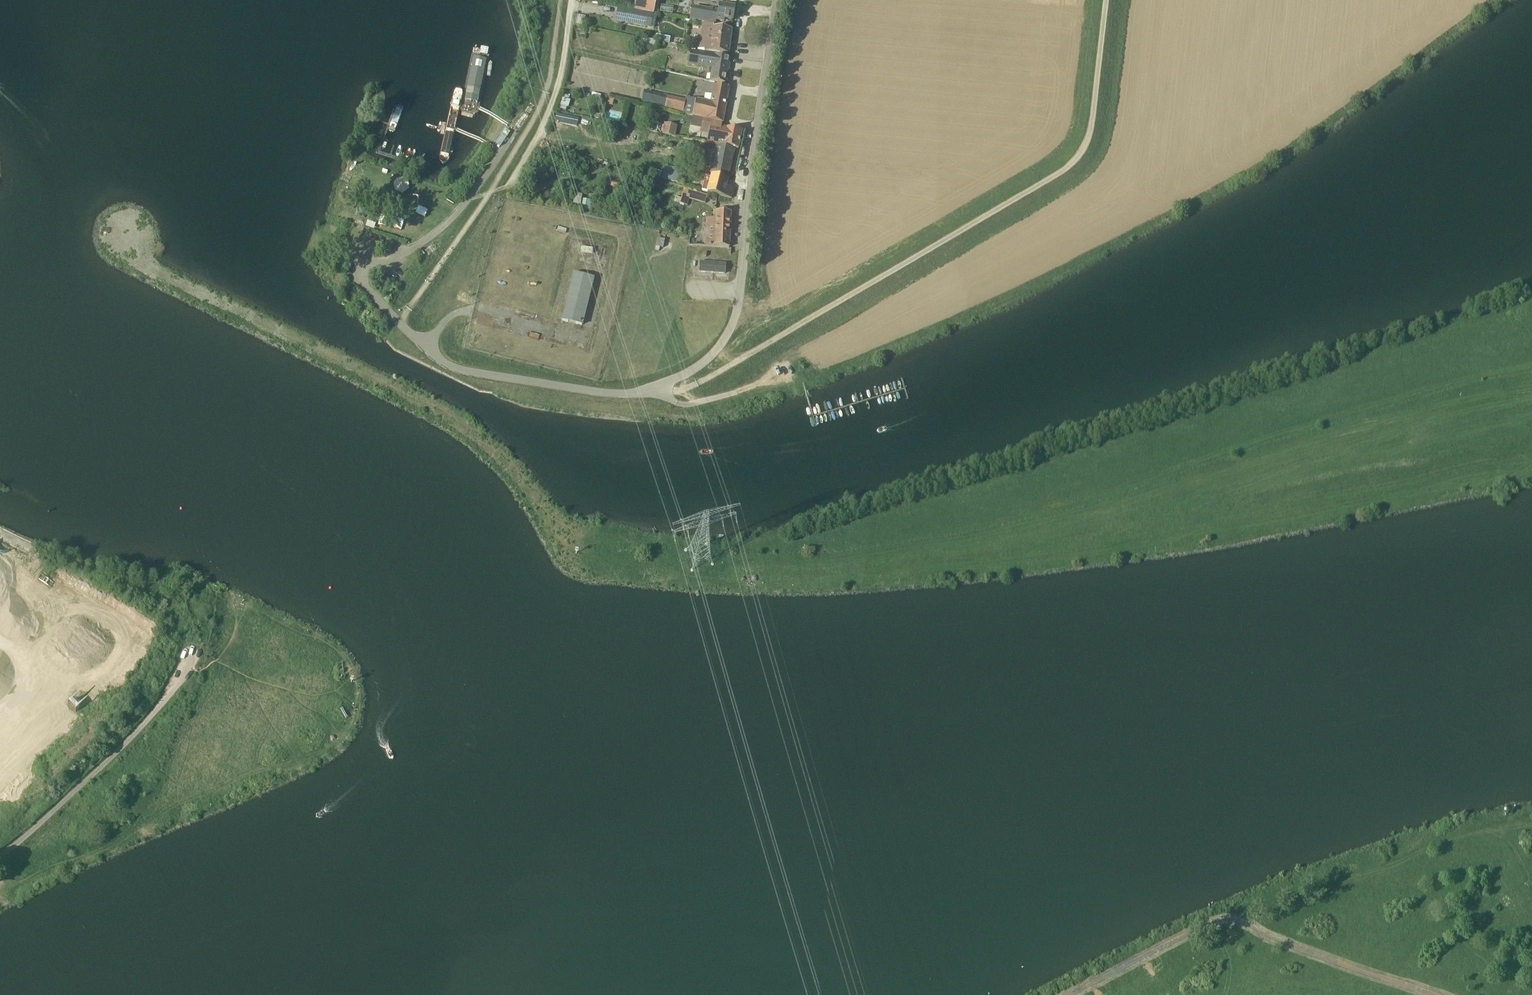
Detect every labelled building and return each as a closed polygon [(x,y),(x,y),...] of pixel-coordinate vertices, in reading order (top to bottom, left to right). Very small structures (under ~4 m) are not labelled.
[(634,10),(653,14),(656,0),(636,0),(634,10)] [(704,21),(705,18),(724,21),(724,19),(732,20),(734,7),(718,5),(717,12),(691,7),(690,16),(689,18),(704,21)] [(650,28),(653,14),(622,8),(619,22),(650,28)] [(727,54),(731,29),(714,26),(714,24),(704,23),(701,43),(705,44),(704,50),(727,54)] [(655,41),(669,44),(670,38),(656,35),(655,41)] [(656,47),(657,42),(642,39),(641,44),(656,47)] [(726,84),(730,56),(690,51),(689,65),(711,68),(710,81),(726,84)] [(702,119),(721,123),(722,123),(729,88),(714,85),(710,102),(695,99),(691,116),(702,119)] [(686,100),(658,93),(645,89),(641,103),(683,114),(686,100)] [(738,149),(742,131),(727,128),(720,129),(721,123),(702,119),(700,132),(708,134),(706,143),(738,149)] [(677,127),(664,124),(662,134),(675,137),(677,127)] [(726,186),(727,178),(734,149),(716,145),(709,173),(705,172),(700,191),(731,198),(734,188),(726,186)] [(679,182),(682,169),(666,165),(662,178),(679,182)] [(683,189),(681,198),(679,203),(683,204),(684,205),(687,205),(689,199),(691,191),(683,189)] [(591,200),(581,199),(580,208),(589,210),(591,200)] [(729,247),(730,212),(716,211),(715,224),(706,223),(705,246),(729,247)] [(700,261),(699,271),(725,273),(725,263),(700,261)] [(573,273),(562,321),(582,325),(593,278),(573,273)]
